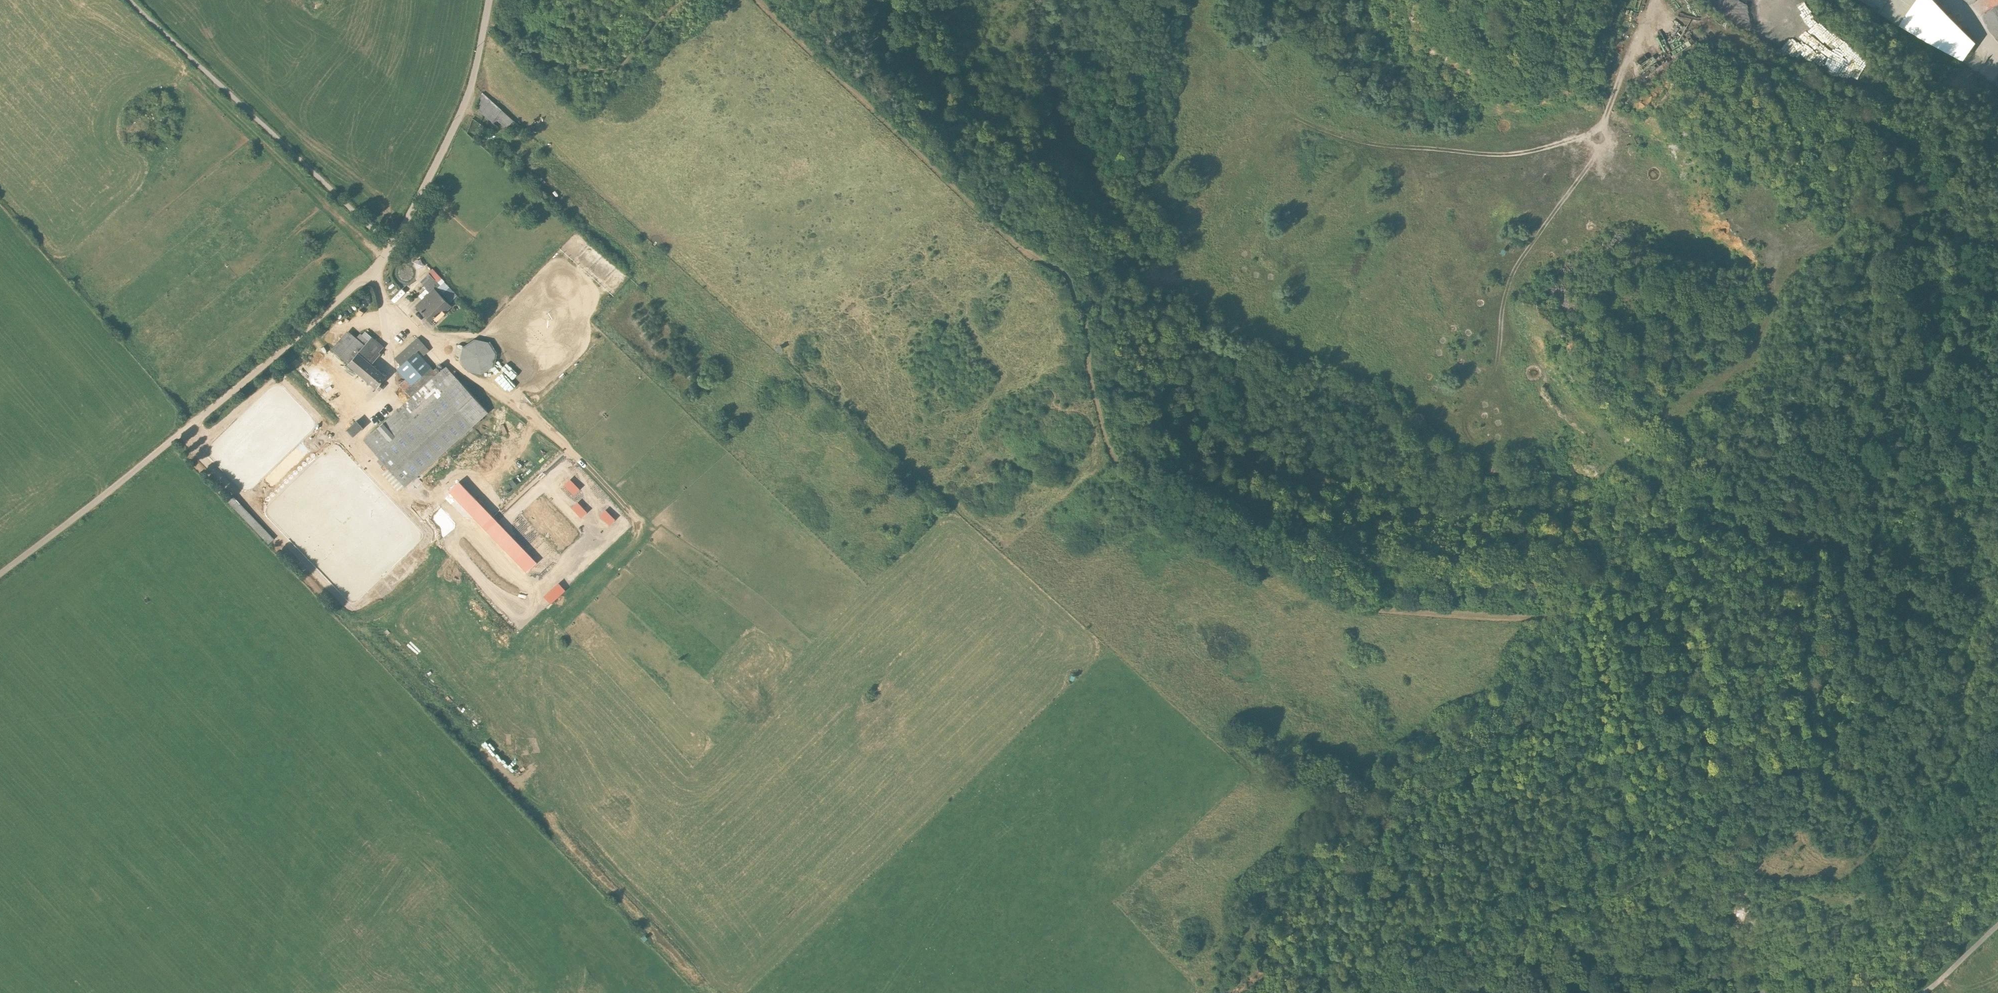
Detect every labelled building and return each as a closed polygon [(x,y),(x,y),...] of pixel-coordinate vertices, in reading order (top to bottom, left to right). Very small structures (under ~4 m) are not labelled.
[(1920,0),(1857,0),(1901,28),(1920,0)] [(1930,43),(1944,24),(1931,14),(1917,33),(1930,43)] [(1932,43),(1956,59),(1969,40),(1945,24),(1932,43)] [(475,104),(494,121),(504,109),(486,92),(475,104)] [(415,305),(433,324),(452,305),(436,289),(441,284),(427,271),(418,280),(429,291),(415,305)] [(397,301),(407,291),(403,287),(393,297),(397,301)] [(376,389),(387,376),(372,364),(380,354),(378,353),(384,347),(365,331),(362,334),(360,333),(356,337),(347,330),(331,349),(348,364),(376,389)] [(397,369),(406,379),(399,385),(411,397),(437,373),(422,356),(430,350),(417,337),(394,358),(400,365),(397,369)] [(494,366),(496,353),(489,342),(475,339),(463,347),(460,360),(468,371),(481,374),(494,366)] [(363,441),(405,487),(487,411),(446,366),(437,373),(411,397),(363,441)] [(357,422),(347,431),(354,439),(364,430),(357,422)] [(570,480),(564,486),(574,497),(580,490),(570,480)] [(459,482),(449,493),(527,574),(538,564),(459,482)] [(231,494),(226,499),(269,545),(275,539),(231,494)] [(577,503),(571,509),(581,519),(587,514),(577,503)] [(615,521),(605,510),(599,517),(609,526),(615,521)] [(558,584),(543,597),(551,605),(566,592),(558,584)]
